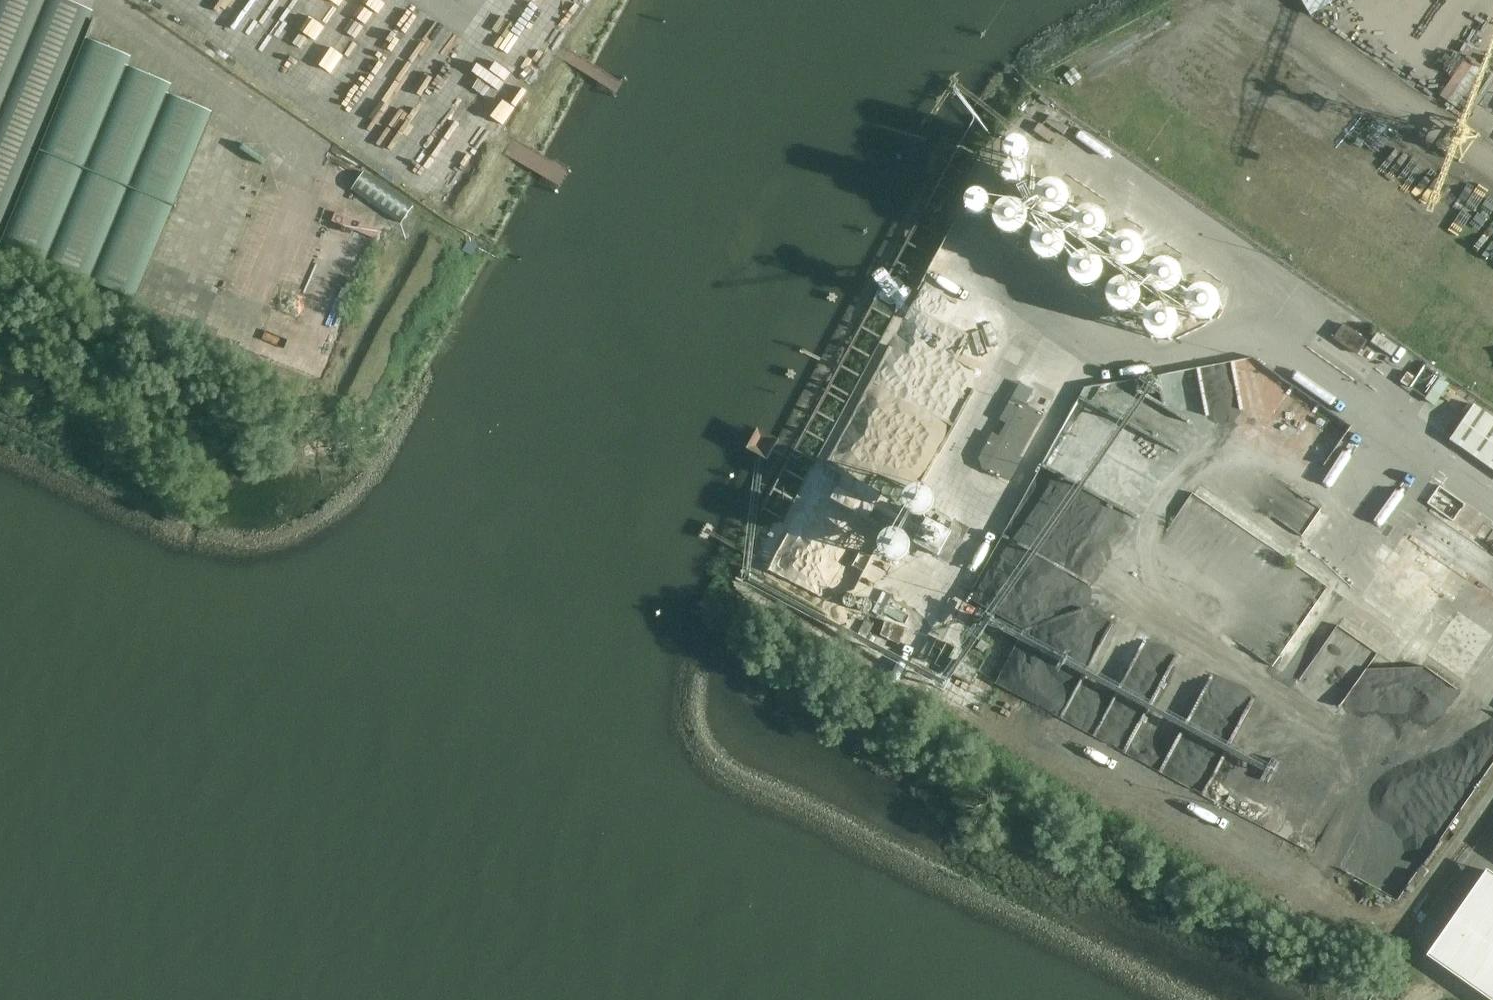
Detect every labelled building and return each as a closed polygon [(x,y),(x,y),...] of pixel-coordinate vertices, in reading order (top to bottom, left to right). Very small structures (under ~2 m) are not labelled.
[(91,11),(64,0),(0,0),(0,231),(91,11)] [(1310,16),(1337,0),(1301,0),(1310,16)] [(129,57),(83,38),(0,239),(0,245),(132,300),(210,113),(165,94),(170,85),(125,66),(129,57)] [(1367,341),(1343,324),(1333,339),(1357,356),(1367,341)] [(979,459),(982,470),(999,479),(1000,476),(1007,480),(1043,415),(1012,398),(1000,420),(1010,425),(1002,440),(992,434),(979,459)] [(1492,471),(1492,419),(1474,405),(1449,440),(1492,471)] [(1458,525),(1436,510),(1413,543),(1405,537),(1361,601),(1409,634),(1440,586),(1455,597),(1485,554),(1469,544),(1475,535),(1459,524),(1458,525)] [(915,543),(913,546),(915,547),(937,558),(936,559),(950,566),(969,530),(953,522),(948,531),(927,520),(915,543)] [(961,660),(953,675),(971,685),(979,670),(961,660)] [(1490,873),(1433,955),(1492,997),(1492,875),(1490,873)]
